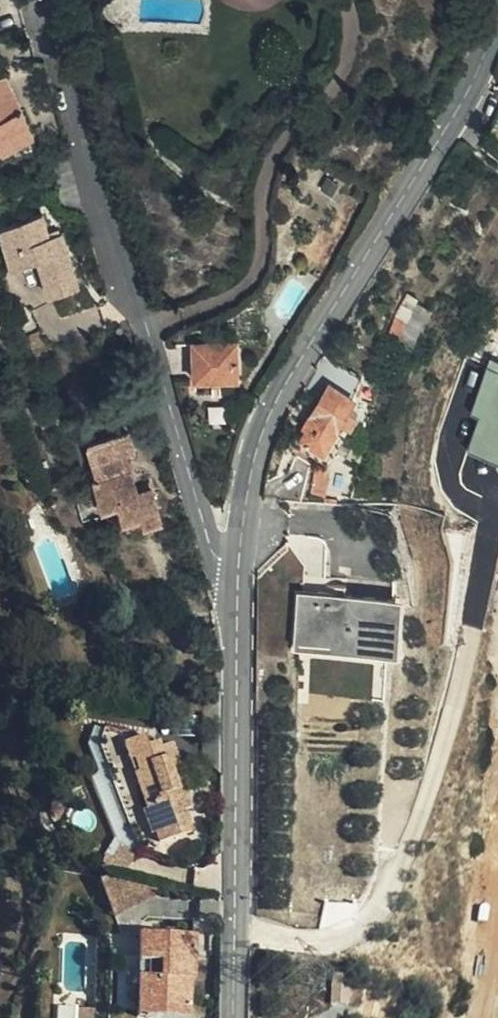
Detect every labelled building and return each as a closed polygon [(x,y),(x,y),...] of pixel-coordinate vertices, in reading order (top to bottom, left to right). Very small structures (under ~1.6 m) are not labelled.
[(22,101),(7,70),(0,71),(0,74),(16,105),(22,101)] [(22,101),(16,105),(0,74),(0,137),(1,136),(5,144),(37,128),(22,101)] [(3,224),(10,248),(27,242),(32,258),(41,256),(52,292),(82,283),(64,228),(51,232),(44,211),(3,224)] [(27,242),(10,248),(15,264),(32,258),(27,242)] [(414,300),(402,294),(382,337),(408,350),(427,311),(413,303),(414,300)] [(42,342),(47,340),(40,320),(20,327),(27,345),(42,342)] [(239,376),(237,336),(217,337),(217,332),(210,332),(211,339),(198,339),(199,378),(239,376)] [(42,342),(27,345),(34,362),(48,355),(42,342)] [(490,366),(475,413),(482,416),(470,449),(497,456),(497,349),(490,366)] [(342,422),(349,408),(356,397),(330,384),(315,414),(317,415),(304,438),(325,450),(342,422)] [(359,413),(349,408),(342,422),(350,427),(359,413)] [(136,484),(126,447),(135,445),(130,428),(95,442),(103,473),(92,476),(99,508),(116,504),(123,529),(159,520),(147,478),(136,484)] [(324,499),(330,469),(316,466),(310,496),(324,499)] [(296,645),(402,651),(406,595),(299,589),(296,645)] [(141,734),(138,735),(123,741),(157,839),(187,829),(181,808),(189,806),(178,775),(182,774),(171,742),(159,744),(156,739),(145,743),(141,734)] [(193,966),(194,936),(139,935),(137,1017),(180,1017),(179,1010),(189,1011),(190,981),(185,981),(185,966),(193,966)] [(193,981),(193,966),(185,966),(185,981),(190,981),(193,981)]
